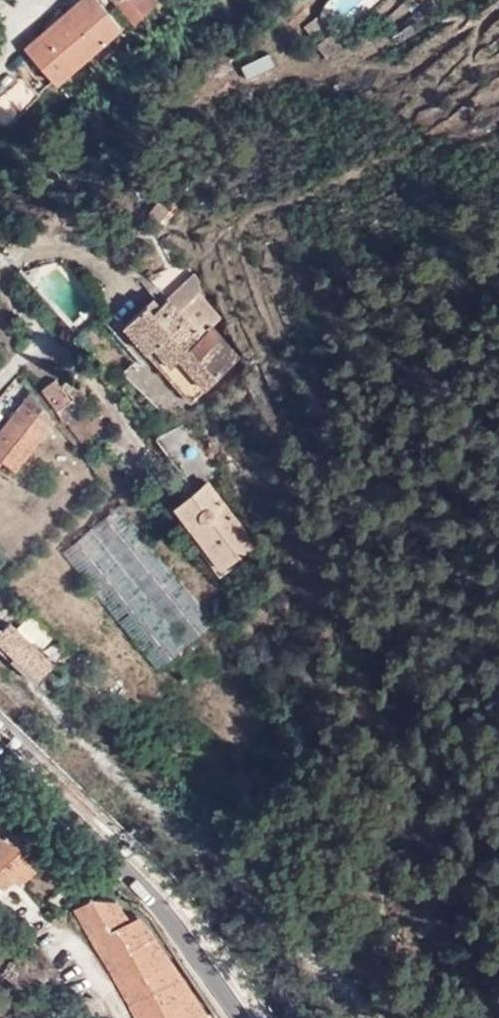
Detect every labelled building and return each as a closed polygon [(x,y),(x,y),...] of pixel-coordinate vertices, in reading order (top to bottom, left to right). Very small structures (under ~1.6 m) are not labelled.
[(45,100),(126,28),(97,0),(73,0),(62,10),(8,62),(45,100)] [(121,4),(135,21),(152,7),(146,0),(126,0),(121,4)] [(345,20),(372,0),(330,0),(345,20)] [(158,198),(148,210),(164,223),(174,211),(158,198)] [(144,305),(125,322),(171,370),(187,355),(209,376),(241,348),(207,313),(200,321),(157,274),(143,287),(159,305),(151,311),(144,305)] [(68,372),(46,391),(60,408),(80,388),(68,372)] [(0,421),(0,453),(5,449),(13,458),(53,420),(25,394),(0,421)] [(230,478),(200,502),(246,562),(274,538),(230,478)] [(113,499),(59,546),(155,660),(209,612),(113,499)] [(0,636),(0,647),(39,682),(64,654),(19,614),(0,636)] [(11,827),(9,824),(6,826),(0,820),(0,874),(8,882),(19,873),(25,879),(42,862),(30,850),(36,844),(15,822),(11,827)] [(137,917),(111,918),(99,896),(77,899),(58,923),(110,1017),(200,1017),(137,917)]
